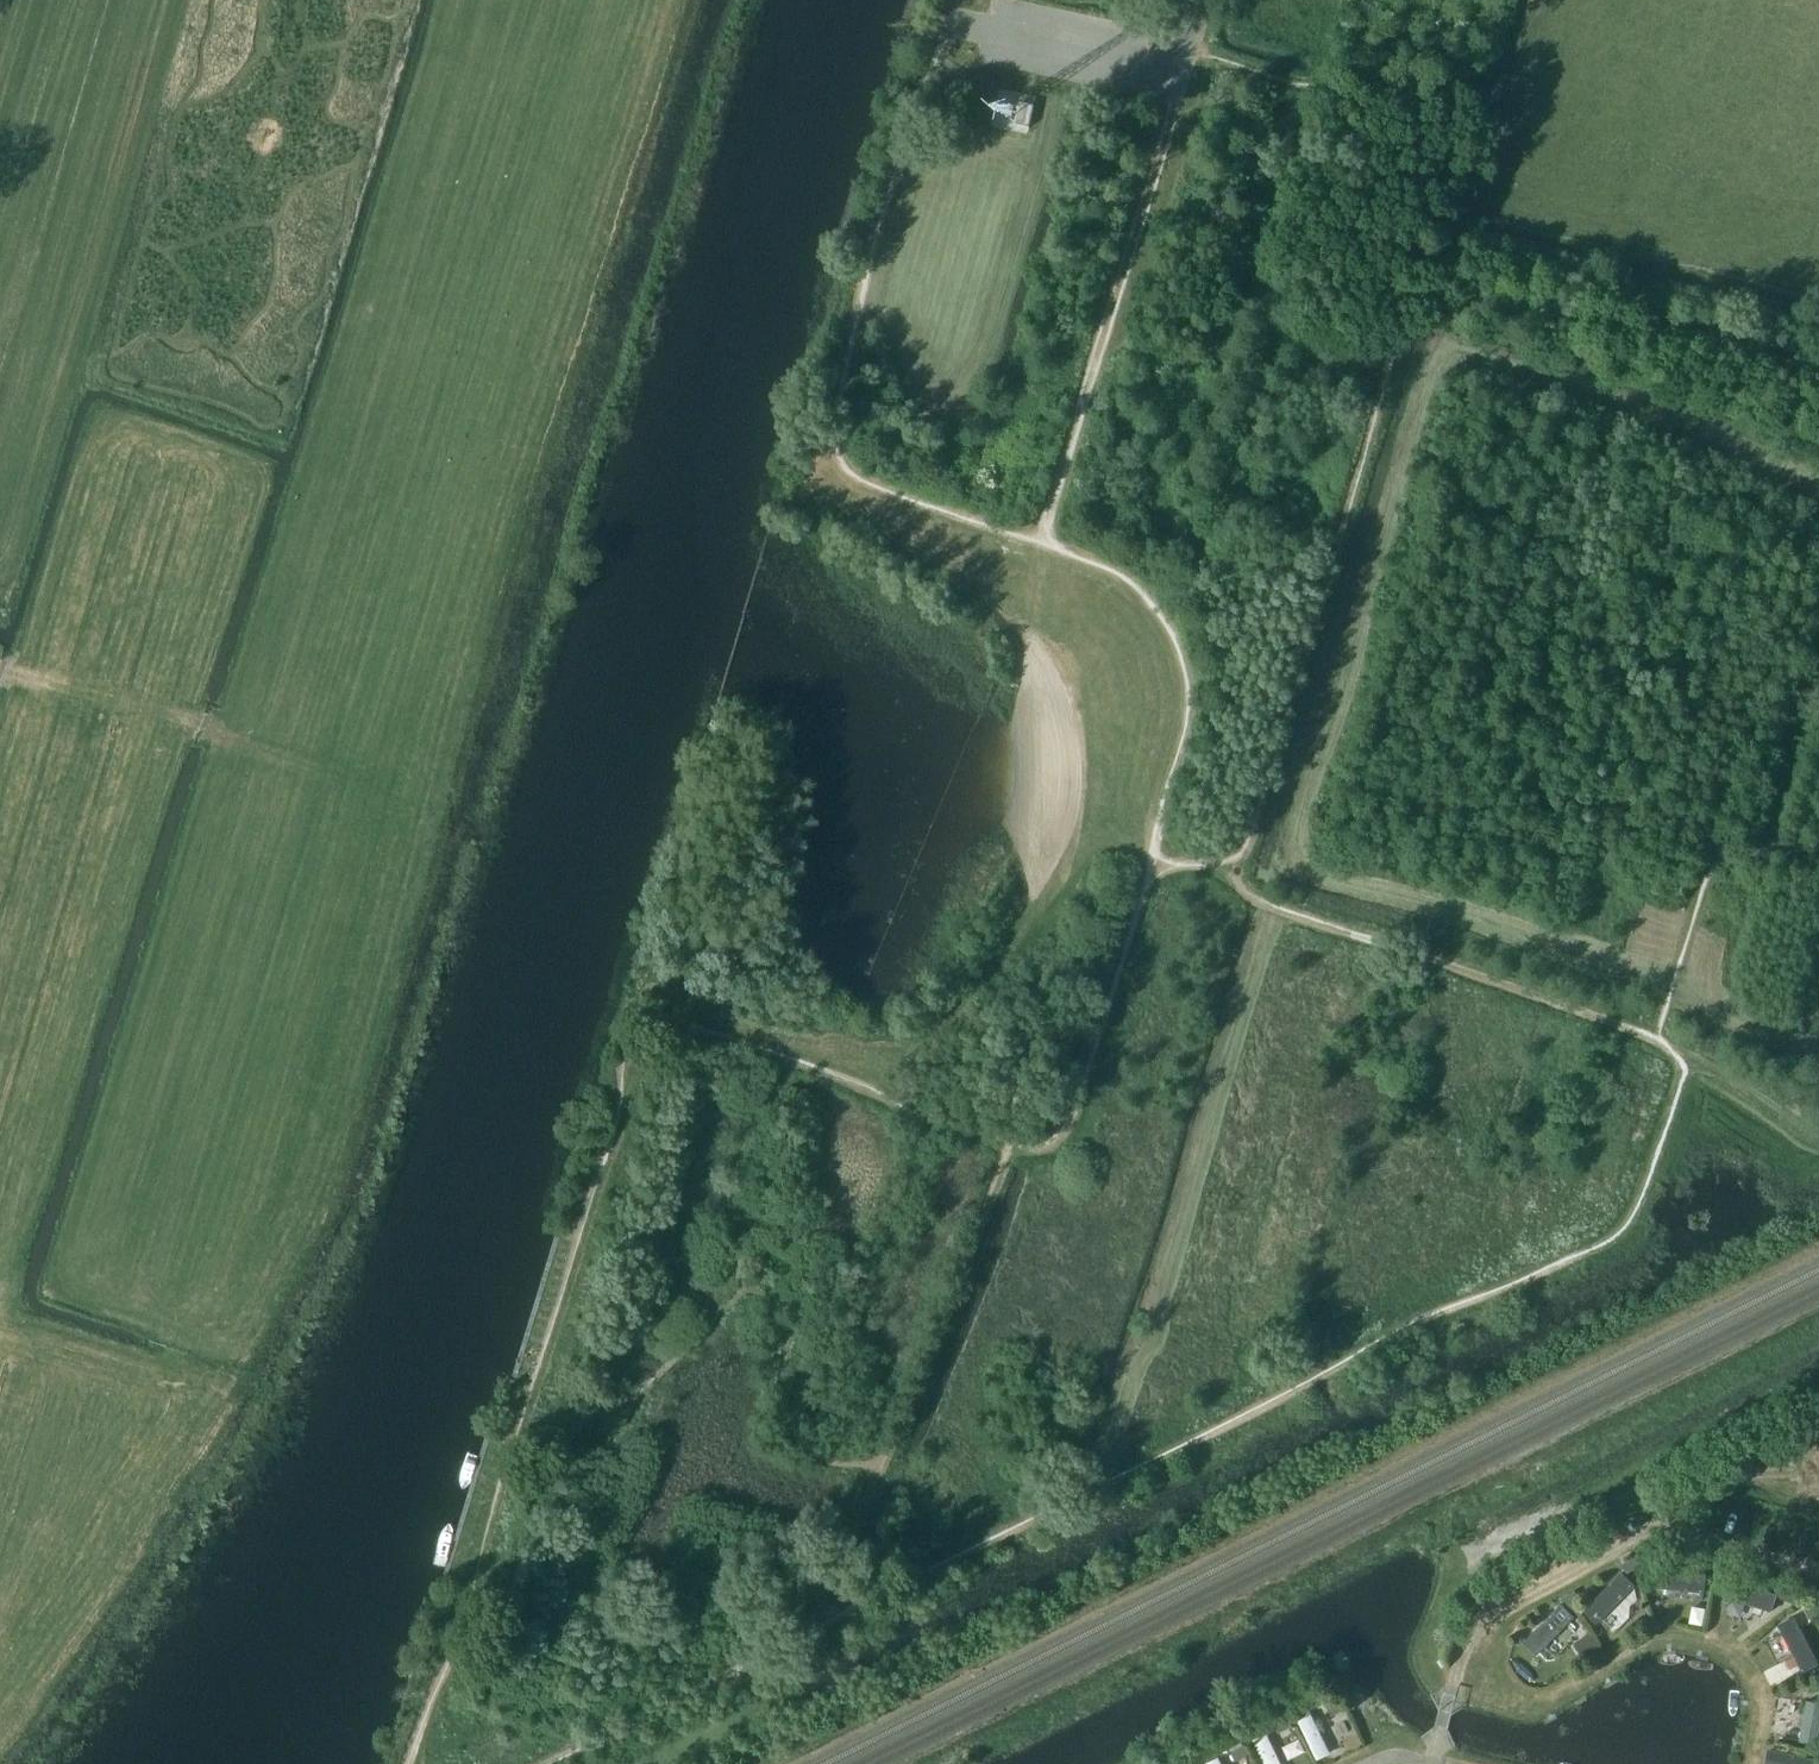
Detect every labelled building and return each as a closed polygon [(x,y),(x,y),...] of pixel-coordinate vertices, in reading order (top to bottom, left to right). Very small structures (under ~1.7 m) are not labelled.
[(1016,124),(1030,127),(1035,105),(1021,102),(1016,124)] [(1705,1575),(1653,1570),(1651,1587),(1703,1592),(1705,1575)] [(1621,1572),(1584,1610),(1597,1623),(1634,1585),(1621,1572)] [(1776,1594),(1727,1579),(1721,1595),(1771,1610),(1776,1594)] [(1560,1604),(1524,1642),(1537,1655),(1574,1617),(1560,1604)] [(1818,1664),(1795,1617),(1779,1625),(1803,1672),(1818,1664)] [(1818,1732),(1818,1704),(1808,1702),(1801,1741),(1817,1744),(1818,1732)] [(1329,1752),(1312,1714),(1299,1720),(1317,1758),(1329,1752)] [(1266,1732),(1252,1738),(1265,1763),(1281,1763),(1266,1732)] [(1770,1750),(1767,1763),(1818,1763),(1818,1759),(1770,1750)]
